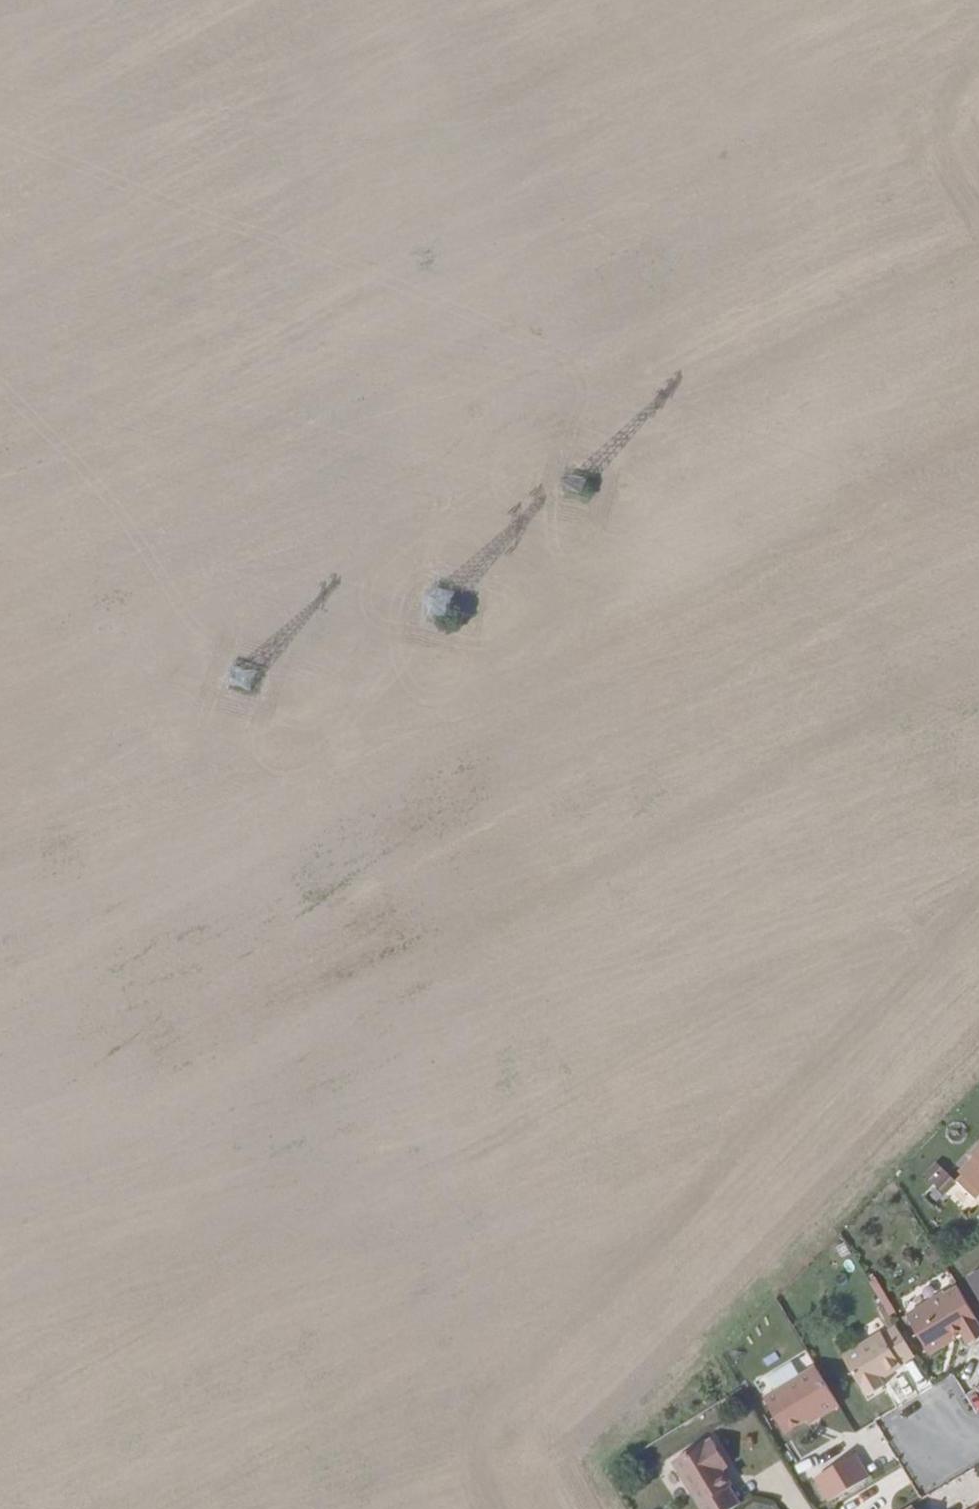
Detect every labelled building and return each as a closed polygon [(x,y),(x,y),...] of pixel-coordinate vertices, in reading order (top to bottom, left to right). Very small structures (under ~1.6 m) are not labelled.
[(433,586),(426,609),(445,615),(452,591),(433,586)] [(958,1173),(962,1177),(947,1192),(951,1195),(945,1200),(963,1218),(969,1213),(972,1217),(978,1210),(978,1152),(958,1173)] [(923,1178),(946,1192),(955,1176),(932,1162),(923,1178)] [(968,1283),(978,1301),(978,1277),(968,1283)] [(978,1325),(958,1292),(946,1299),(945,1297),(908,1320),(931,1359),(947,1349),(945,1346),(978,1325)] [(915,1360),(897,1332),(883,1340),(883,1338),(843,1361),(864,1394),(866,1393),(869,1400),(885,1390),(881,1384),(903,1370),(901,1368),(915,1360)] [(840,1411),(816,1372),(764,1403),(785,1438),(807,1424),(816,1418),(820,1422),(840,1411)] [(816,1418),(807,1424),(809,1429),(820,1422),(816,1418)] [(730,1493),(732,1492),(723,1476),(718,1468),(724,1464),(712,1445),(706,1449),(705,1447),(673,1467),(699,1508),(740,1508),(730,1493)] [(817,1482),(832,1506),(870,1483),(855,1459),(817,1482)] [(718,1468),(723,1476),(729,1472),(724,1464),(718,1468)]
